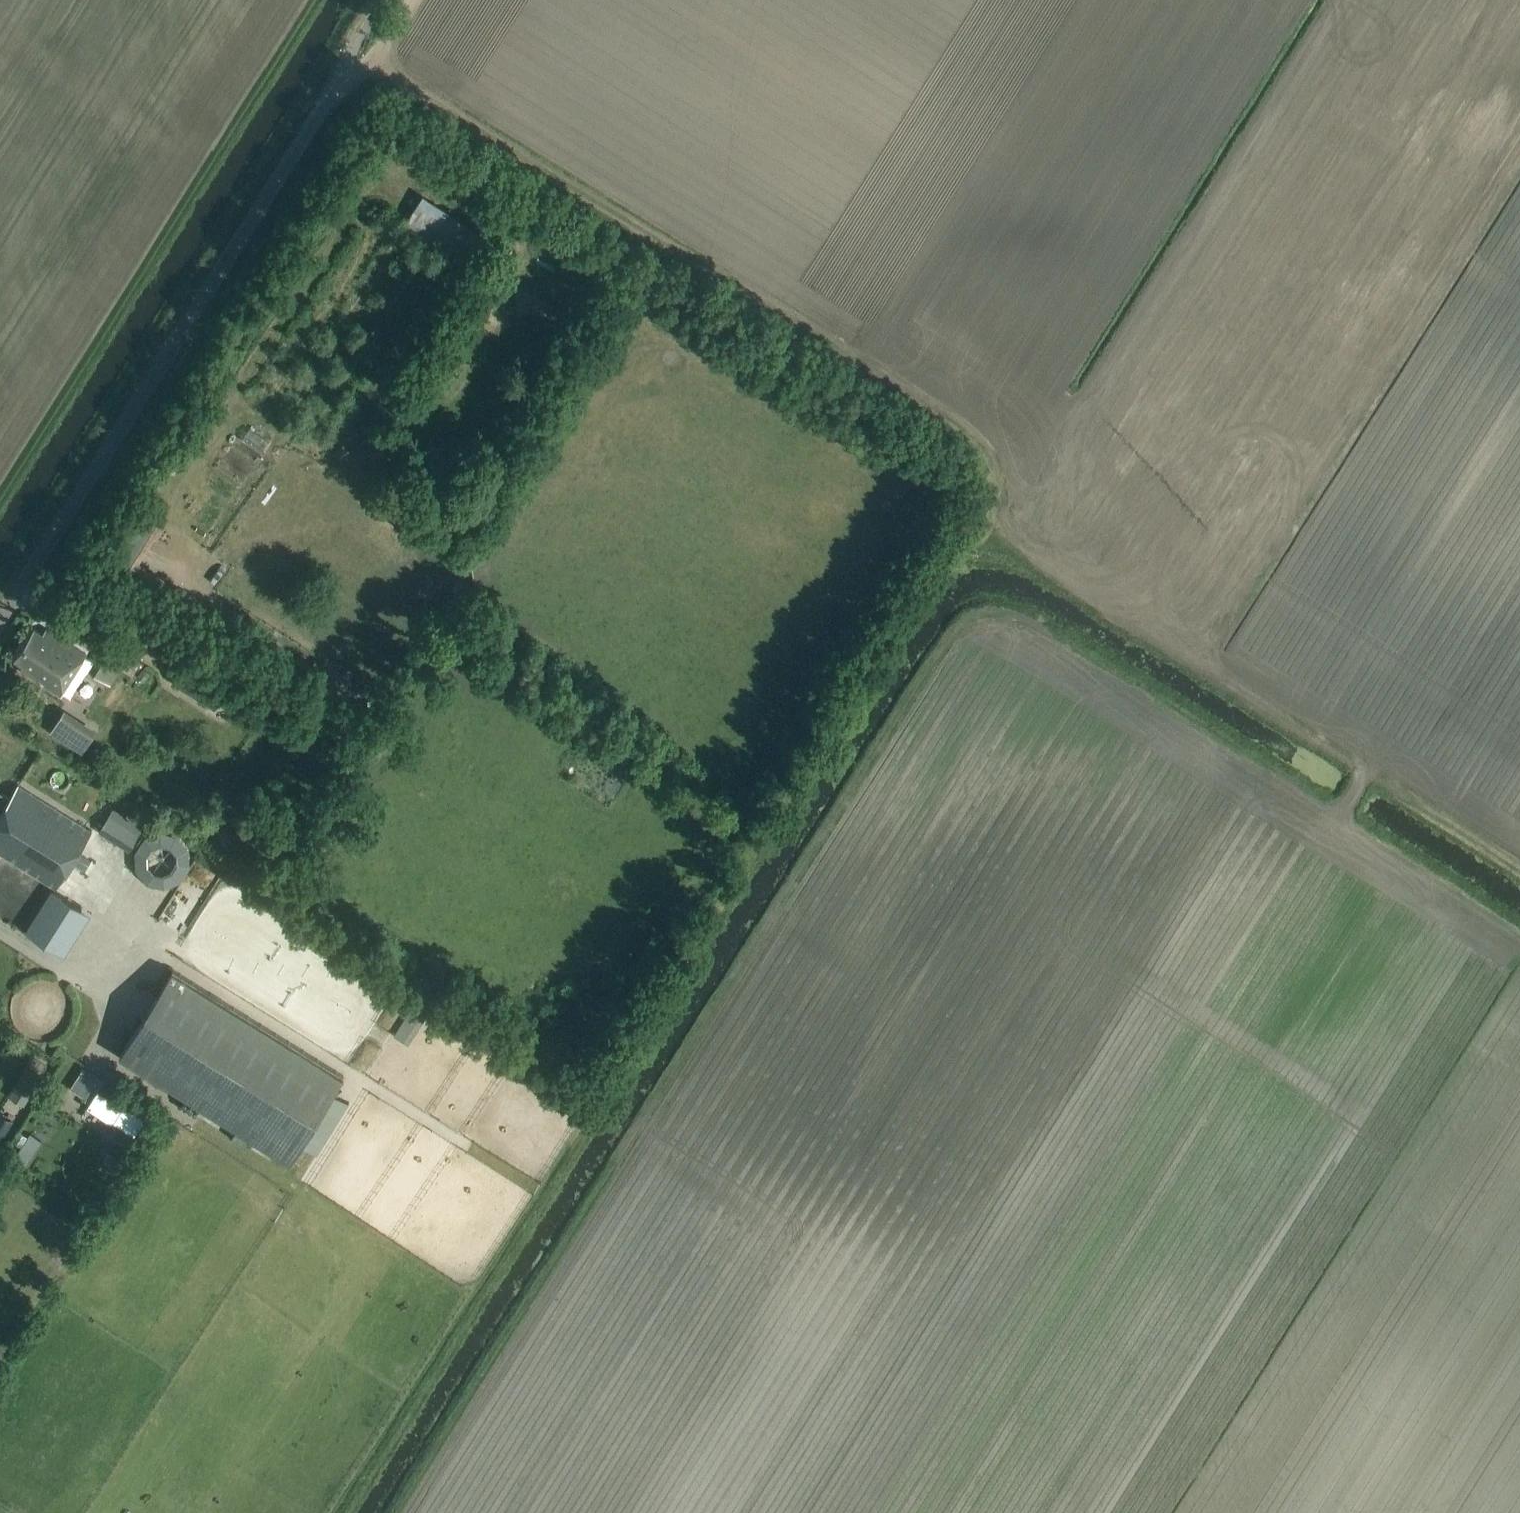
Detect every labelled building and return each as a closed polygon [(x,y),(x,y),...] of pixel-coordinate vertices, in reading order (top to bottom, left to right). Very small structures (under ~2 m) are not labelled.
[(420,267),(443,244),(416,217),(393,240),(420,267)] [(59,693),(85,652),(69,642),(67,644),(61,640),(62,637),(46,627),(43,632),(34,626),(14,657),(23,663),(20,667),(36,678),(38,676),(44,680),(43,682),(59,693)] [(108,683),(127,654),(109,642),(90,671),(108,683)] [(132,679),(142,664),(132,657),(122,673),(132,679)] [(17,677),(8,695),(29,705),(38,687),(17,677)] [(62,715),(51,733),(61,739),(72,722),(62,715)] [(0,790),(0,851),(55,886),(90,830),(17,784),(9,796),(0,790)] [(113,809),(99,830),(129,849),(143,827),(113,809)] [(300,1167),(313,1146),(306,1141),(345,1079),(175,974),(123,1058),(300,1167)] [(57,1047),(51,1056),(61,1063),(68,1054),(57,1047)] [(98,1099),(88,1115),(135,1145),(146,1129),(98,1099)] [(12,1122),(0,1114),(0,1141),(12,1122)]
